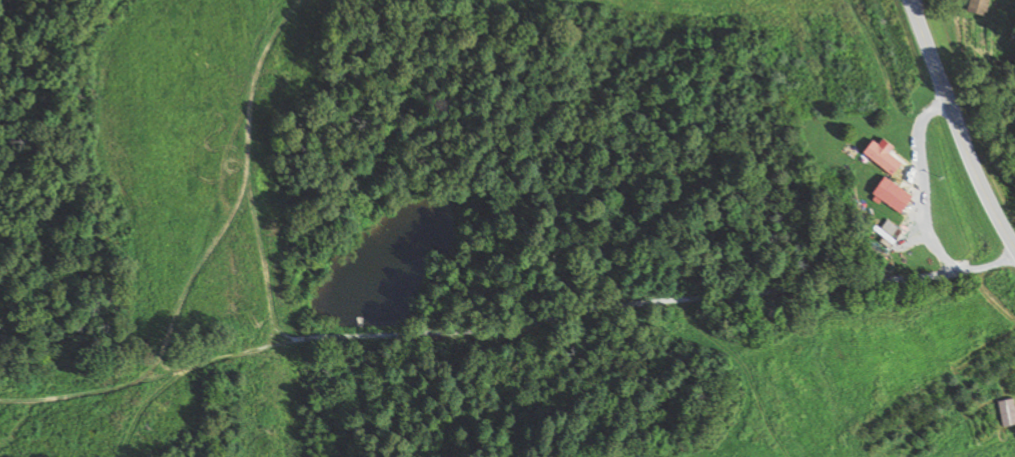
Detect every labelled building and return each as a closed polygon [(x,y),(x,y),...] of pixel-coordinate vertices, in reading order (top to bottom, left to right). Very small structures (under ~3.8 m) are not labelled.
[(989,17),(994,0),(973,0),(970,11),(989,17)] [(898,176),(907,163),(876,141),(866,154),(898,176)] [(905,215),(918,198),(890,177),(877,194),(905,215)] [(1006,428),(1014,426),(1014,398),(1000,402),(1006,428)]
